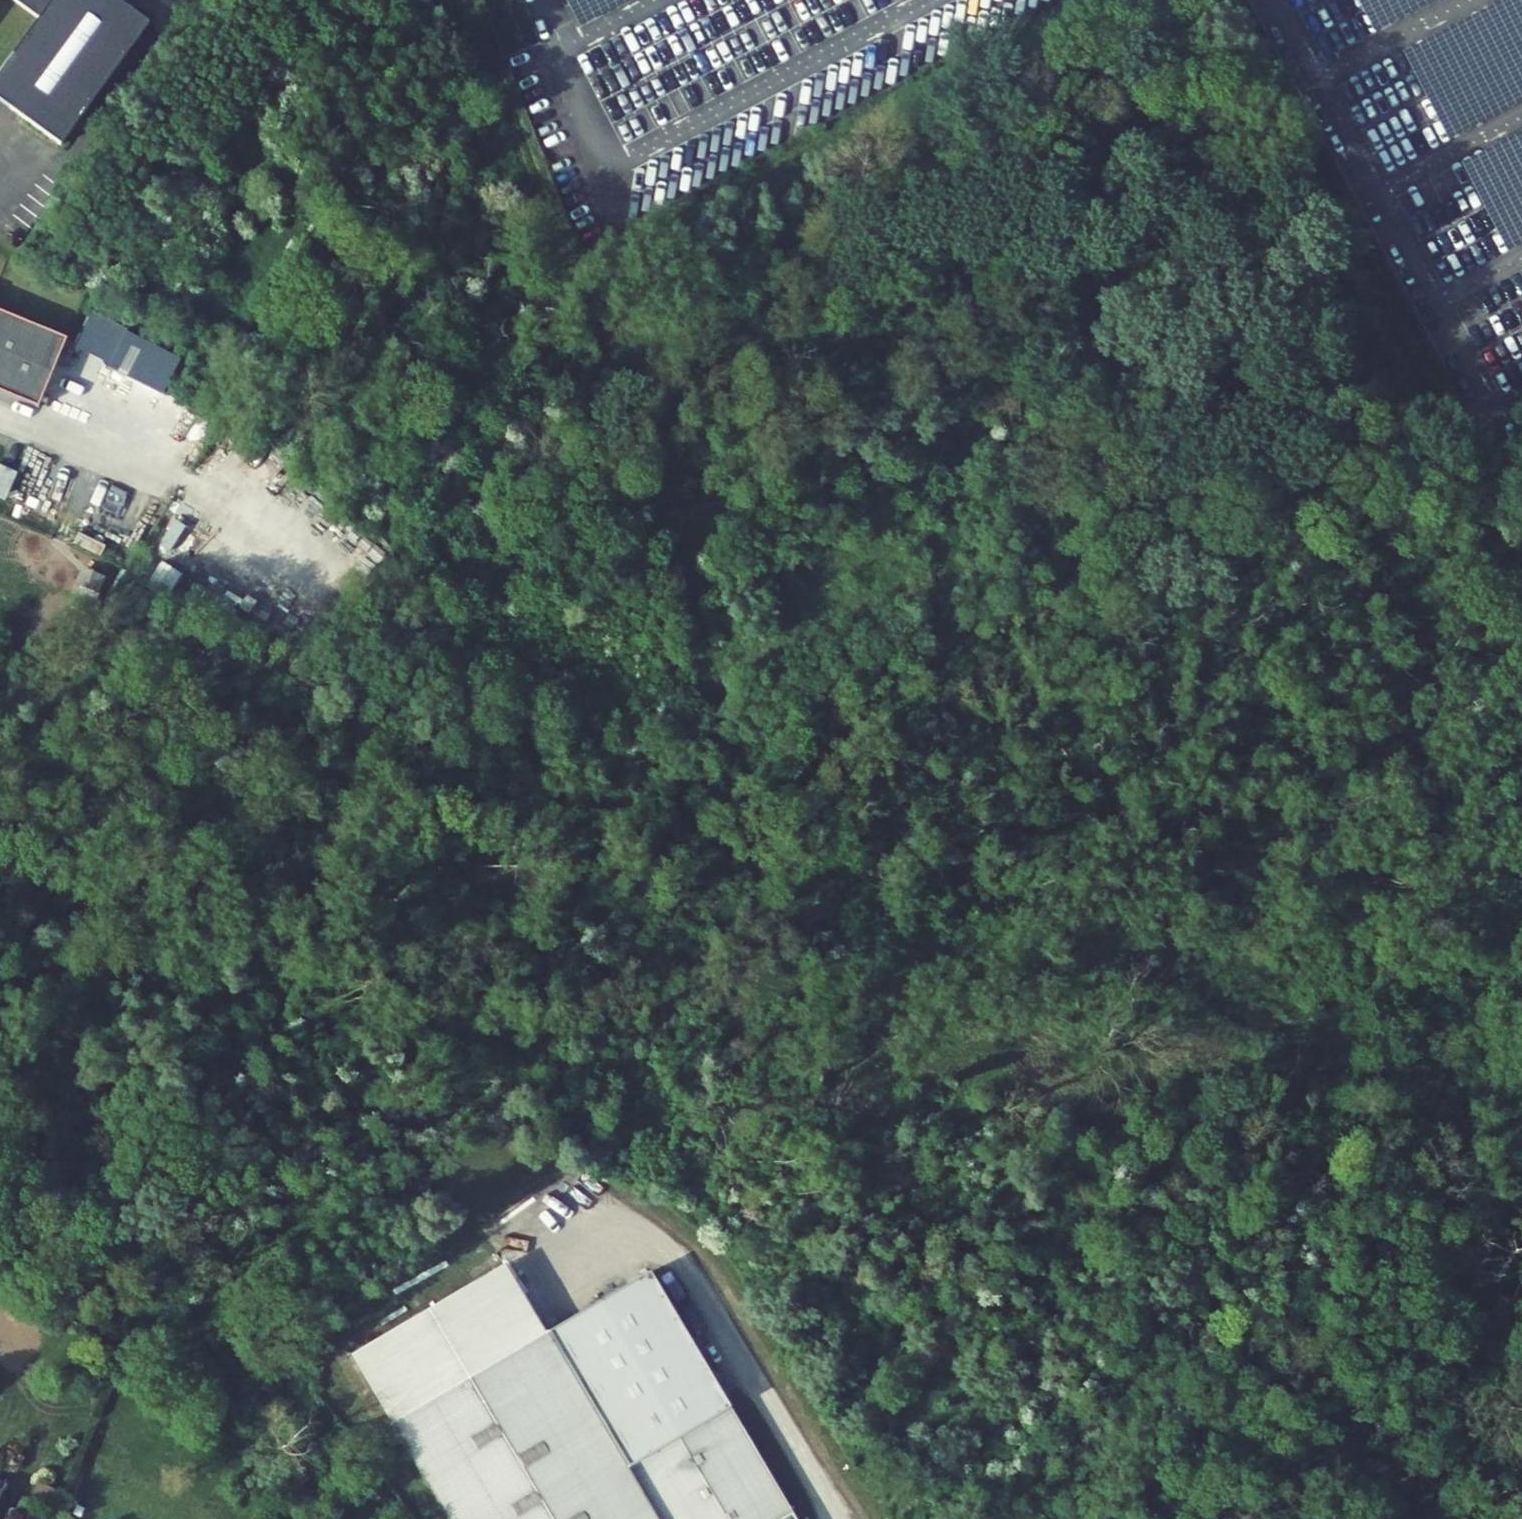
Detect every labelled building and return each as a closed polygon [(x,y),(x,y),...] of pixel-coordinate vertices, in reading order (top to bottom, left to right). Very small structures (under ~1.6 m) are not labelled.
[(17,5),(44,25),(0,81),(0,102),(64,149),(152,29),(113,0),(21,0),(17,5)] [(3,312),(0,311),(0,392),(39,407),(58,362),(68,340),(3,312)] [(166,395),(183,358),(91,316),(73,353),(166,395)] [(5,501),(17,473),(0,466),(0,499),(5,501)] [(737,1417),(651,1273),(546,1335),(391,1424),(448,1518),(796,1518),(737,1417)]
